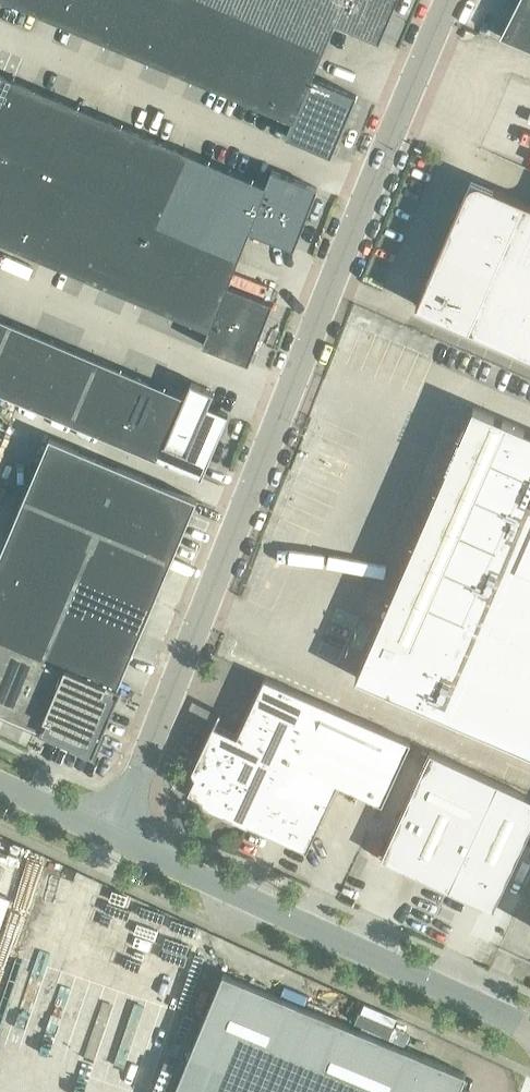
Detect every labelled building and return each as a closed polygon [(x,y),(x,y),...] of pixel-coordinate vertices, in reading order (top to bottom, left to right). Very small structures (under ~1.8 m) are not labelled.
[(293,121),(286,136),(331,155),(357,95),(313,77),(336,23),(380,41),(397,0),(8,0),(293,121)] [(500,36),(529,49),(529,0),(519,0),(500,36)] [(0,72),(0,246),(209,329),(203,345),(249,363),(273,302),(229,285),(250,231),(294,248),(318,188),(273,170),(266,185),(0,72)] [(494,189),(490,198),(474,192),(433,286),(427,283),(418,304),(417,304),(416,305),(529,355),(529,204),(494,189)] [(0,318),(0,392),(202,478),(229,414),(209,406),(215,392),(192,382),(186,396),(0,318)] [(503,420),(407,642),(378,629),(356,678),(529,753),(529,432),(503,420)] [(50,437),(0,556),(0,709),(55,731),(53,735),(94,752),(113,710),(109,708),(197,499),(50,437)] [(411,742),(265,679),(264,679),(238,737),(215,726),(221,713),(219,712),(192,771),(195,778),(189,792),(203,799),(205,806),(248,826),(249,824),(307,851),(338,784),(382,804),(411,742)] [(503,890),(529,830),(529,798),(431,752),(382,858),(494,909),(503,890)] [(467,1074),(224,974),(189,1058),(230,1075),(222,1091),(459,1091),(467,1074)]
